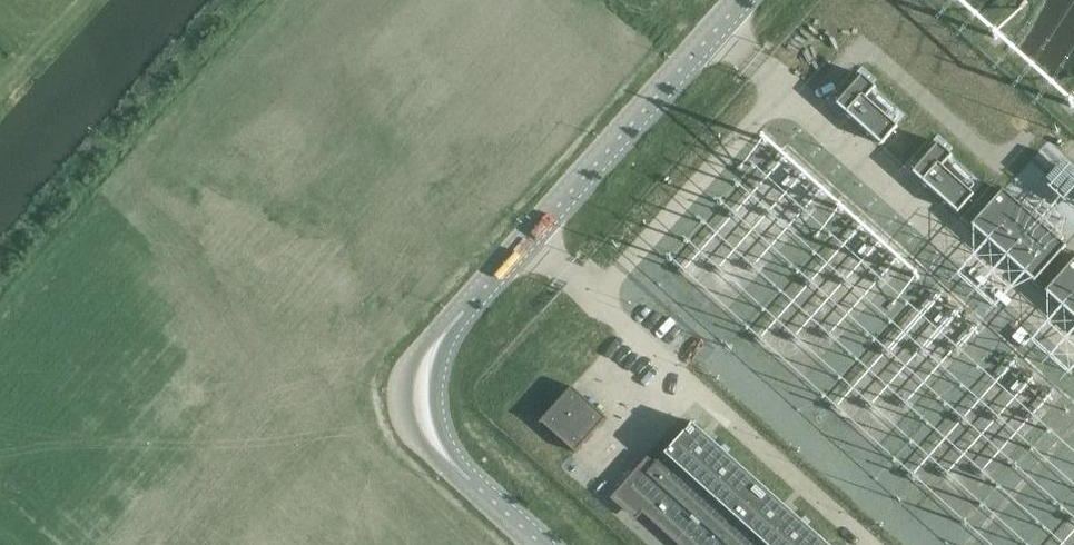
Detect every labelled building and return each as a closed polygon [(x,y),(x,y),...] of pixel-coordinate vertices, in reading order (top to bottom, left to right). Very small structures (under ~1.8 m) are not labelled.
[(875,87),(862,74),(837,103),(882,144),(898,126),(866,98),(875,87)] [(1051,165),(1036,183),(1061,203),(982,187),(963,210),(973,218),(970,222),(1073,307),(1073,162),(1044,137),(1038,163),(1051,165)] [(952,155),(938,142),(913,171),(958,212),(974,194),(943,166),(952,155)] [(607,416),(572,386),(541,420),(576,451),(607,416)] [(611,498),(635,520),(642,513),(678,544),(829,544),(693,423),(665,454),(655,463),(648,457),(611,498)]
